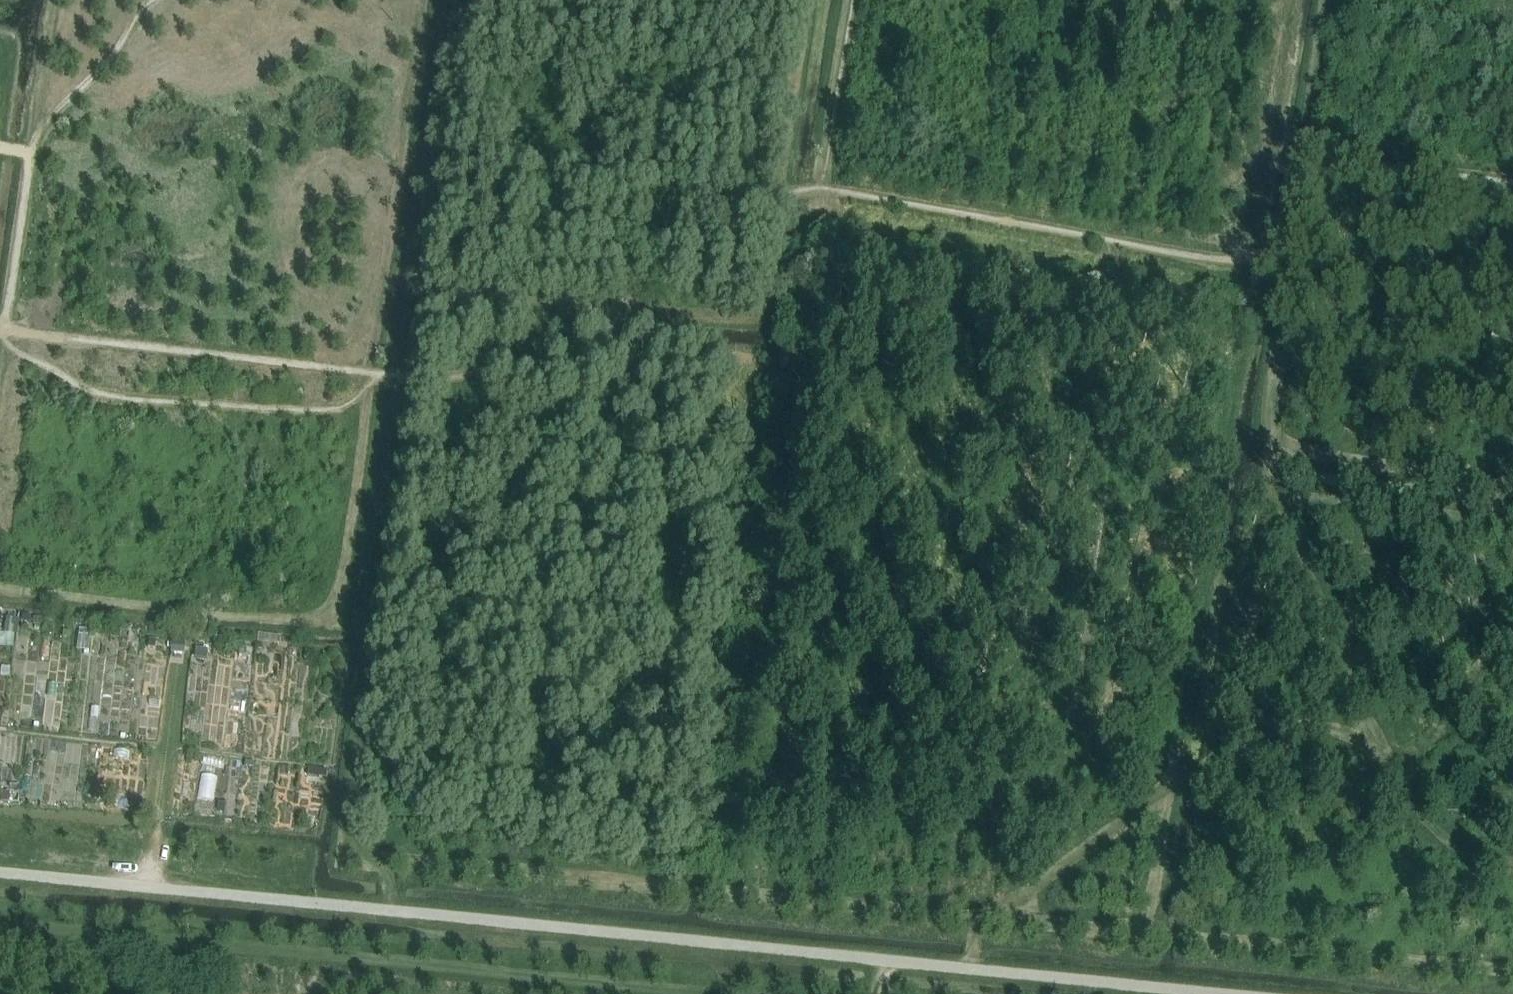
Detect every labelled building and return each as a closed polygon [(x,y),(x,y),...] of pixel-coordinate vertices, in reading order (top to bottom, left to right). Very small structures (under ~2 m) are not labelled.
[(17,635),(19,619),(6,618),(4,633),(17,635)] [(147,648),(155,649),(156,641),(148,640),(147,648)] [(171,652),(184,653),(185,643),(172,642),(171,652)] [(207,650),(196,648),(195,658),(206,659),(207,650)] [(240,649),(239,655),(251,658),(252,651),(240,649)] [(304,659),(312,660),(314,652),(305,651),(304,659)] [(10,668),(1,667),(0,675),(9,676),(10,668)] [(308,769),(307,776),(326,779),(327,771),(308,769)] [(1,799),(19,803),(23,785),(5,782),(1,799)]
